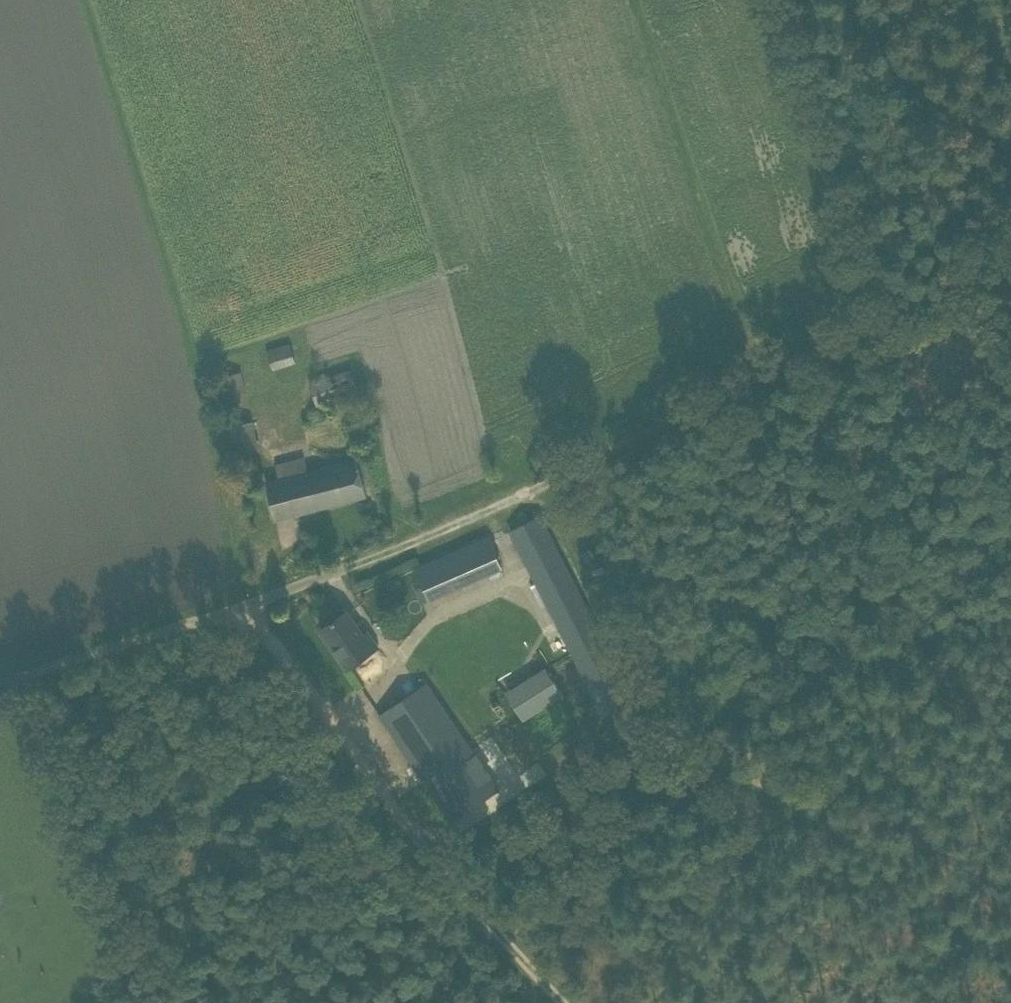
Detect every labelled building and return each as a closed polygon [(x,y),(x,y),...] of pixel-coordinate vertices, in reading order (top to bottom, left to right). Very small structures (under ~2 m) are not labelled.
[(296,362),(291,343),(268,350),(274,369),(296,362)] [(317,406),(357,392),(350,370),(310,384),(317,406)] [(259,450),(253,421),(229,427),(236,455),(259,450)] [(275,519),(367,495),(357,457),(305,471),(302,459),(273,467),(276,477),(265,480),(275,519)] [(601,717),(630,703),(540,516),(510,530),(601,717)] [(418,571),(430,601),(502,572),(489,542),(418,571)] [(363,634),(357,628),(346,611),(321,629),(348,668),(377,647),(367,632),(363,634)] [(547,674),(510,698),(525,723),(546,710),(563,698),(547,674)] [(498,789),(427,683),(380,715),(451,820),(498,789)]
